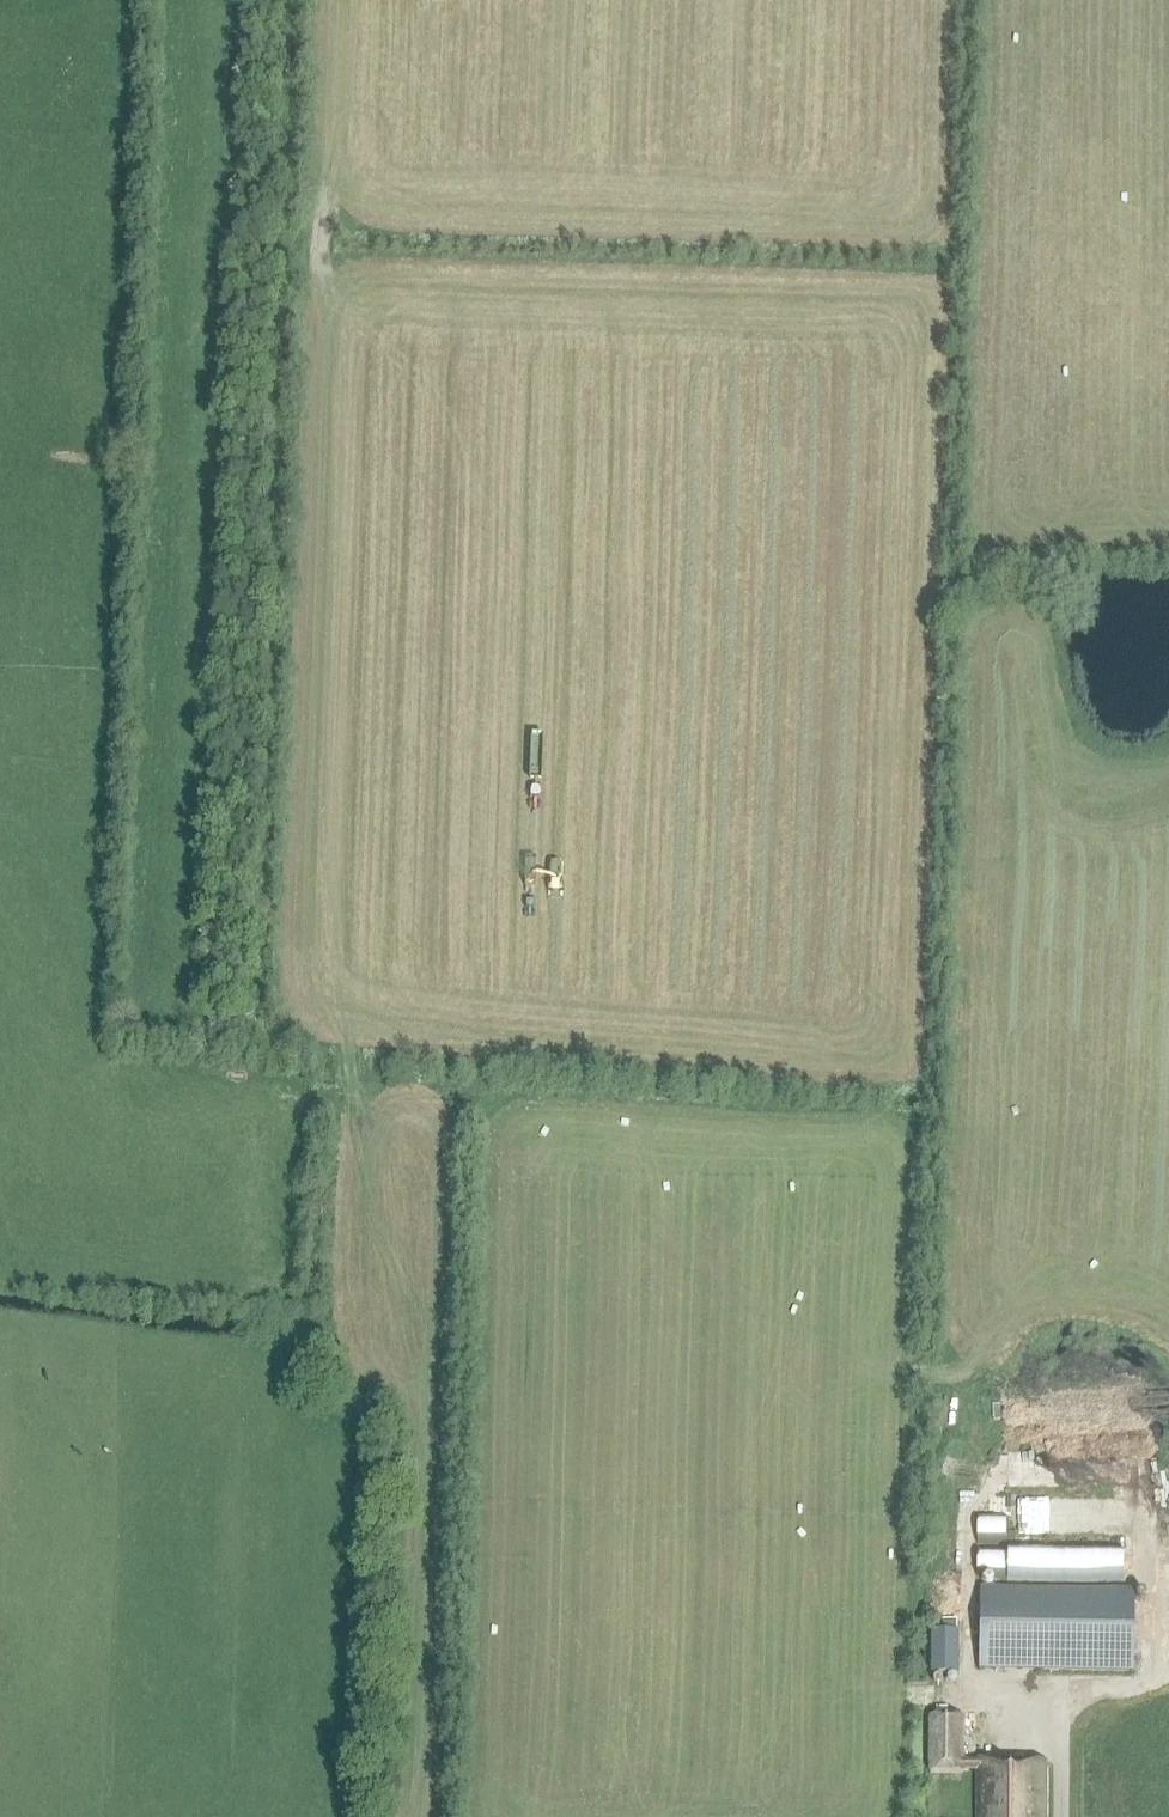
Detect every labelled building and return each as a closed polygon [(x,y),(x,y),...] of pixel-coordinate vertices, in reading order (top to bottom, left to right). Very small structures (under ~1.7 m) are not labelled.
[(1030,1432),(1029,1399),(992,1399),(992,1433),(1030,1432)] [(1077,1449),(1050,1448),(1050,1484),(1078,1484),(1077,1449)] [(974,1541),(1004,1542),(1004,1518),(975,1518),(974,1541)] [(974,1571),(1003,1572),(1004,1549),(975,1548),(974,1571)] [(979,1669),(1133,1671),(1135,1590),(980,1588),(979,1669)] [(930,1675),(957,1676),(958,1630),(930,1630),(930,1675)] [(1045,1761),(976,1761),(962,1761),(962,1717),(930,1717),(929,1773),(962,1773),(962,1770),(976,1771),(976,1816),(1045,1816),(1045,1761)]
